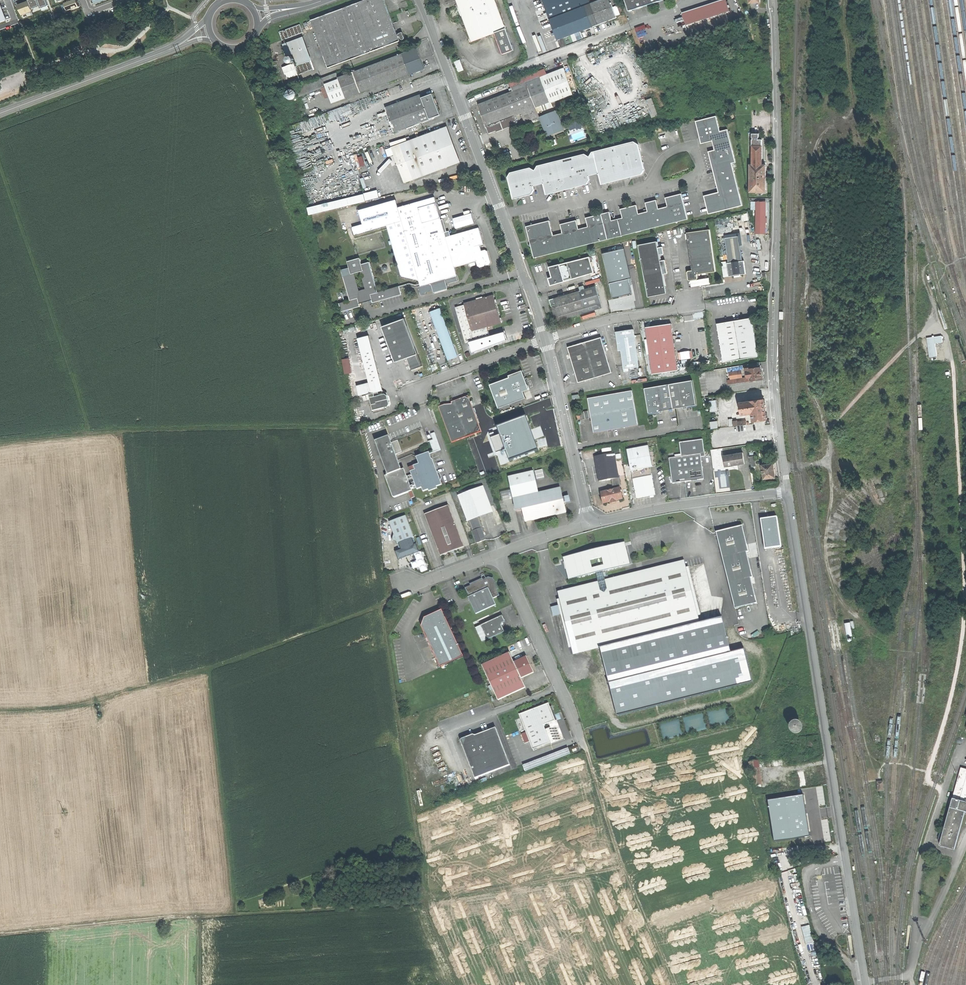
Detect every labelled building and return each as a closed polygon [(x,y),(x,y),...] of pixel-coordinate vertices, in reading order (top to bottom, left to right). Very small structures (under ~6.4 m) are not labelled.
[(19,5),(23,15),(33,11),(32,9),(40,6),(41,8),(49,5),(47,0),(28,0),(28,1),(19,5)] [(80,0),(70,0),(65,2),(69,12),(82,6),(80,0)] [(357,2),(375,50),(400,41),(391,17),(386,4),(384,0),(363,0),(357,2)] [(458,7),(450,10),(452,15),(453,19),(462,16),(470,37),(468,38),(469,42),(495,32),(496,31),(495,27),(504,23),(495,0),(456,0),(458,7)] [(549,19),(584,5),(583,2),(588,0),(542,0),(549,19)] [(557,39),(599,23),(591,2),(590,0),(588,0),(583,2),(584,5),(549,19),(553,29),(557,39)] [(591,2),(599,23),(616,16),(610,0),(596,0),(591,2)] [(629,10),(657,0),(658,0),(626,0),(629,10)] [(731,12),(728,0),(724,0),(684,11),(687,23),(731,12)] [(310,20),(328,68),(375,50),(357,2),(310,20)] [(278,31),(281,39),(302,31),(299,23),(278,31)] [(514,49),(506,28),(496,31),(495,32),(503,53),(514,49)] [(282,43),(286,55),(294,53),(298,65),(296,66),(299,74),(313,69),(301,37),(282,43)] [(352,71),(360,92),(400,77),(411,73),(425,68),(421,58),(417,47),(352,71)] [(296,61),(293,54),(286,57),(289,64),(296,61)] [(459,71),(465,70),(462,59),(456,61),(459,71)] [(564,66),(546,73),(556,99),(574,92),(564,66)] [(509,80),(513,90),(527,85),(526,80),(546,73),(544,67),(509,80)] [(346,97),(360,92),(352,71),(338,76),(346,97)] [(332,102),(346,97),(338,76),(337,72),(323,77),(326,85),(332,102)] [(413,79),(411,73),(400,77),(402,83),(413,79)] [(526,80),(527,85),(535,107),(551,101),(556,99),(546,73),(526,80)] [(301,94),(326,85),(323,77),(298,86),(301,94)] [(513,90),(478,103),(482,115),(486,125),(514,114),(521,111),(526,123),(540,118),(539,116),(537,110),(535,107),(527,85),(513,90)] [(294,97),(296,95),(296,91),(294,89),(290,89),(288,91),(288,95),(290,97),(294,97)] [(432,92),(415,99),(423,119),(441,113),(436,101),(432,92)] [(654,97),(647,99),(654,117),(660,115),(654,97)] [(387,110),(395,131),(423,119),(415,99),(387,110)] [(552,105),(551,101),(535,107),(537,110),(552,105)] [(555,110),(539,116),(540,118),(546,135),(563,128),(555,110)] [(517,121),(514,114),(486,125),(489,132),(496,129),(496,131),(511,125),(511,124),(517,121)] [(709,213),(743,204),(733,163),(737,162),(728,129),(721,130),(717,115),(696,120),(702,143),(714,140),(716,149),(709,151),(719,191),(704,195),(709,213)] [(583,128),(582,120),(569,121),(570,129),(583,128)] [(445,125),(404,141),(417,177),(459,161),(452,142),(445,125)] [(757,133),(756,145),(766,146),(767,139),(763,139),(764,133),(757,133)] [(536,169),(531,167),(511,172),(506,181),(510,184),(511,187),(512,191),(509,196),(521,203),(523,198),(525,199),(533,197),(536,191),(534,186),(543,184),(546,193),(552,197),(567,193),(569,190),(574,193),(576,190),(589,187),(591,183),(589,175),(598,173),(600,180),(609,185),(611,182),(624,178),(625,176),(630,179),(632,176),(643,174),(646,168),(639,143),(635,140),(594,150),(591,155),(586,152),(538,165),(536,169)] [(756,145),(756,164),(765,165),(766,146),(756,145)] [(359,165),(366,164),(365,155),(358,156),(359,165)] [(751,191),(767,192),(768,179),(769,165),(765,165),(756,164),(752,164),(751,191)] [(311,214),(381,197),(380,190),(309,206),(311,214)] [(611,211),(603,213),(610,239),(689,218),(682,192),(676,194),(677,196),(675,196),(672,197),(671,195),(666,197),(668,206),(660,208),(658,199),(646,202),(649,211),(640,213),(637,204),(631,205),(632,207),(627,208),(627,207),(622,208),(624,217),(625,219),(620,221),(619,218),(613,220),(611,211)] [(446,235),(435,196),(399,206),(419,278),(421,284),(457,274),(455,266),(477,260),(484,258),(482,250),(477,251),(475,245),(471,229),(446,235)] [(401,274),(419,278),(399,206),(397,198),(360,208),(364,223),(353,226),(355,233),(387,224),(401,274)] [(758,234),(767,234),(767,202),(758,202),(758,234)] [(595,215),(595,216),(602,241),(610,239),(603,213),(595,215)] [(554,236),(550,220),(533,224),(533,223),(528,232),(530,240),(532,241),(530,245),(532,247),(535,259),(602,241),(595,216),(593,217),(592,215),(587,217),(589,226),(580,229),(578,219),(573,220),(573,222),(567,223),(567,222),(561,224),(564,233),(554,236)] [(479,226),(471,229),(475,245),(480,244),(484,243),(479,226)] [(710,229),(688,232),(693,269),(689,269),(687,271),(688,277),(690,278),(696,277),(697,276),(696,273),(705,271),(716,270),(710,229)] [(739,236),(725,238),(729,262),(727,263),(729,276),(734,275),(734,274),(740,273),(740,274),(746,273),(744,260),(742,261),(739,236)] [(658,240),(640,243),(649,297),(658,295),(667,294),(664,274),(668,273),(665,259),(661,259),(660,254),(665,253),(663,246),(659,247),(658,240)] [(486,248),(482,250),(484,258),(477,260),(478,265),(481,266),(491,263),(491,260),(488,249),(486,248)] [(604,254),(606,262),(628,256),(626,249),(619,251),(619,255),(614,256),(613,252),(604,254)] [(340,302),(342,310),(361,305),(360,301),(361,298),(365,297),(370,296),(372,297),(374,301),(403,293),(400,284),(379,291),(370,260),(362,263),(360,256),(347,260),(349,266),(341,268),(350,299),(340,302)] [(628,256),(606,262),(614,297),(623,295),(633,293),(630,279),(633,278),(628,256)] [(589,257),(550,268),(553,279),(551,280),(549,282),(550,285),(553,286),(556,285),(556,281),(561,280),(562,283),(594,274),(589,257)] [(596,285),(558,297),(564,315),(601,303),(596,285)] [(494,295),(465,303),(465,304),(473,331),(488,326),(502,322),(498,309),(494,295)] [(603,308),(601,303),(564,315),(558,297),(554,298),(558,310),(561,321),(603,308)] [(490,336),(488,326),(473,331),(465,304),(457,307),(467,342),(490,336)] [(442,308),(431,312),(448,358),(454,356),(459,354),(442,308)] [(827,319),(826,309),(812,311),(813,321),(827,319)] [(732,321),(718,323),(724,362),(759,356),(753,317),(732,321)] [(383,326),(396,362),(408,357),(412,370),(418,368),(423,366),(406,318),(383,326)] [(656,325),(645,326),(652,373),(673,370),(667,330),(666,323),(660,324),(656,325)] [(624,330),(615,331),(617,348),(621,347),(621,350),(624,369),(629,368),(638,367),(633,328),(624,330)] [(942,336),(927,338),(929,357),(937,356),(935,343),(943,342),(942,336)] [(600,338),(568,348),(574,366),(580,383),(611,373),(600,338)] [(373,349),(362,352),(372,392),(369,393),(373,409),(390,405),(391,402),(388,393),(386,392),(380,394),(379,390),(383,389),(373,349)] [(346,373),(353,373),(352,357),(344,358),(346,373)] [(751,368),(749,369),(750,371),(751,377),(751,381),(764,379),(763,373),(762,367),(751,368)] [(489,386),(498,409),(526,398),(524,392),(530,390),(526,380),(523,371),(509,376),(510,378),(489,386)] [(693,379),(670,383),(674,408),(685,406),(697,404),(693,379)] [(670,383),(645,387),(649,413),(654,412),(660,411),(660,410),(674,408),(670,383)] [(630,391),(586,398),(588,410),(590,418),(592,433),(636,425),(630,391)] [(469,395),(451,402),(452,404),(449,404),(445,404),(439,407),(452,443),(482,432),(469,395)] [(762,399),(756,400),(758,411),(753,412),(754,420),(766,419),(768,416),(767,408),(766,401),(762,399)] [(756,400),(741,402),(743,413),(753,412),(758,411),(756,400)] [(710,402),(711,409),(718,408),(717,401),(710,402)] [(580,420),(590,418),(588,410),(579,412),(580,416),(580,420)] [(539,451),(526,417),(497,427),(500,435),(491,438),(497,453),(506,449),(510,462),(539,451)] [(392,439),(399,454),(429,441),(423,426),(392,439)] [(431,433),(434,438),(436,443),(434,444),(438,450),(443,448),(435,431),(431,433)] [(376,441),(384,460),(397,454),(389,436),(376,441)] [(680,453),(680,457),(702,454),(706,453),(704,438),(680,442),(682,453),(680,453)] [(633,479),(652,476),(650,466),(649,457),(648,457),(647,454),(649,453),(648,446),(628,450),(633,479)] [(412,471),(413,474),(418,487),(419,489),(424,487),(426,491),(432,488),(438,485),(444,483),(442,478),(439,470),(432,453),(431,450),(424,453),(417,456),(420,463),(415,465),(417,469),(412,471)] [(726,465),(726,466),(736,465),(746,463),(744,451),(724,455),(726,465)] [(599,480),(619,477),(614,452),(594,456),(599,480)] [(403,469),(397,454),(384,460),(390,475),(403,469)] [(705,478),(702,454),(680,457),(669,458),(672,483),(676,483),(677,484),(679,482),(686,481),(693,480),(695,482),(697,480),(705,478)] [(762,465),(763,478),(775,477),(774,470),(773,466),(773,463),(762,465)] [(406,468),(403,469),(390,475),(387,476),(396,498),(411,491),(415,490),(414,488),(418,487),(413,474),(408,475),(406,468)] [(513,498),(520,497),(538,493),(534,472),(508,477),(513,498)] [(655,494),(652,476),(633,479),(636,497),(646,496),(655,494)] [(460,495),(469,521),(483,516),(494,512),(484,486),(460,495)] [(601,491),(603,502),(611,501),(617,499),(623,498),(621,487),(601,491)] [(523,510),(526,522),(566,513),(564,504),(562,498),(560,488),(538,493),(520,497),(523,510)] [(516,512),(523,510),(520,497),(513,498),(516,512)] [(426,515),(441,555),(453,551),(464,547),(449,506),(426,515)] [(406,516),(390,522),(395,534),(393,540),(397,541),(400,550),(416,544),(413,538),(414,537),(406,516)] [(777,516),(761,518),(766,549),(782,546),(777,516)] [(743,524),(716,531),(717,535),(736,607),(758,601),(752,577),(754,576),(747,551),(749,550),(743,524)] [(473,531),(477,543),(486,540),(482,528),(473,531)] [(564,557),(565,560),(626,545),(625,541),(591,550),(564,557)] [(417,544),(416,544),(400,550),(395,552),(399,560),(410,556),(420,552),(417,544)] [(565,560),(569,579),(597,572),(604,571),(631,564),(626,545),(565,560)] [(599,583),(559,593),(574,652),(601,646),(701,621),(686,561),(606,581),(599,583)] [(597,572),(599,583),(606,581),(604,571),(597,572)] [(469,596),(476,613),(497,603),(495,597),(501,594),(499,589),(499,586),(495,577),(490,576),(486,577),(487,579),(485,580),(483,577),(477,580),(471,582),(472,585),(467,587),(470,595),(469,596)] [(441,666),(465,655),(444,608),(433,613),(425,616),(422,624),(441,666)] [(476,627),(483,641),(505,631),(503,626),(502,622),(507,620),(504,614),(476,627)] [(701,621),(601,646),(610,683),(731,652),(722,616),(701,621)] [(848,636),(854,635),(854,628),(855,628),(855,621),(847,622),(848,636)] [(731,652),(610,683),(618,716),(754,682),(745,649),(731,652)] [(483,665),(499,699),(526,687),(522,677),(535,671),(533,668),(532,665),(530,666),(528,661),(530,660),(529,658),(527,655),(514,661),(510,652),(483,665)] [(529,737),(533,748),(550,742),(544,724),(556,720),(553,714),(551,709),(553,708),(552,705),(547,707),(545,704),(520,713),(529,737)] [(728,705),(707,710),(711,728),(733,723),(728,705)] [(704,711),(682,716),(687,734),(709,729),(704,711)] [(522,740),(529,737),(520,713),(513,716),(515,721),(513,722),(515,727),(517,727),(522,740)] [(680,717),(658,722),(663,740),(685,735),(680,717)] [(557,724),(556,720),(544,724),(550,742),(551,744),(564,739),(558,724),(557,724)] [(797,732),(799,730),(800,727),(798,724),(795,723),(792,725),(791,729),(793,732),(797,732)] [(461,738),(476,777),(511,764),(496,726),(475,735),(473,733),(468,735),(461,738)] [(953,797),(961,799),(962,797),(965,799),(965,768),(962,767),(953,797)] [(800,787),(808,786),(806,770),(790,772),(791,779),(799,778),(800,787)] [(790,782),(776,785),(778,791),(791,788),(790,782)] [(801,795),(768,799),(774,841),(808,836),(809,836),(803,794),(801,795)] [(956,848),(965,811),(965,800),(961,799),(953,797),(941,844),(956,848)] [(806,945),(815,943),(811,925),(803,926),(806,945)]
